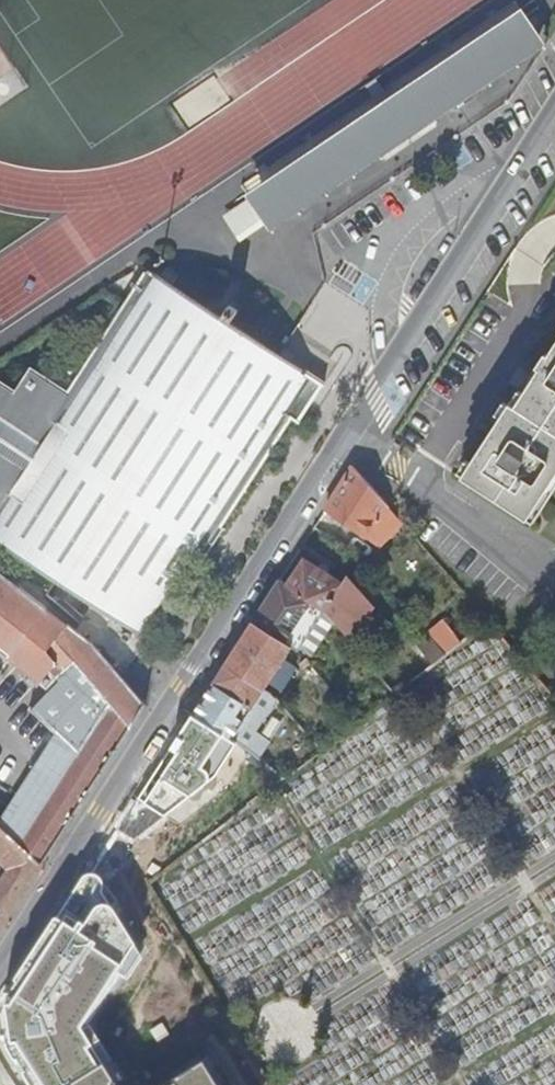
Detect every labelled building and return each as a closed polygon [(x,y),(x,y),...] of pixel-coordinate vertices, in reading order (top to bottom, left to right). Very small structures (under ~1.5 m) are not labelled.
[(268,232),(286,220),(543,48),(514,4),(384,91),(389,99),(378,107),(373,99),(309,141),(239,188),(250,204),(262,223),(268,232)] [(262,223),(250,204),(226,220),(238,239),(262,223)] [(147,637),(168,605),(173,599),(196,565),(201,568),(226,529),(221,526),(291,419),(301,426),(326,388),(293,366),(282,359),(250,338),(231,325),(239,313),(230,307),(222,320),(152,274),(72,394),(31,367),(16,390),(0,388),(0,541),(147,637)] [(465,477),(530,519),(554,480),(554,348),(550,355),(547,353),(538,367),(541,369),(517,407),(512,404),(465,477)] [(286,352),(282,359),(293,366),(298,359),(286,352)] [(368,481),(355,467),(327,510),(367,537),(389,505),(368,481)] [(405,523),(389,505),(367,537),(380,547),(405,523)] [(306,562),(289,588),(325,611),(342,585),(306,562)] [(147,704),(140,697),(92,640),(0,570),(0,933),(147,704)] [(375,607),(349,576),(343,586),(342,585),(325,611),(326,612),(335,623),(344,633),(375,607)] [(289,588),(280,582),(254,622),(293,647),(301,652),(302,650),(326,612),(325,611),(289,588)] [(302,650),(314,657),(335,623),(326,612),(302,650)] [(293,647),(254,622),(226,666),(265,691),(293,647)] [(463,642),(450,626),(433,639),(447,655),(463,642)] [(418,646),(434,664),(447,655),(433,639),(430,636),(418,646)] [(305,667),(311,662),(308,658),(302,663),(305,667)] [(226,666),(194,715),(223,733),(239,743),(259,759),(270,742),(255,732),(276,700),(271,695),(265,691),(226,666)] [(275,777),(187,718),(5,1010),(79,990),(148,883),(275,777)] [(29,1084),(272,1084),(149,884),(79,990),(2,1012),(8,1053),(29,1084)]
